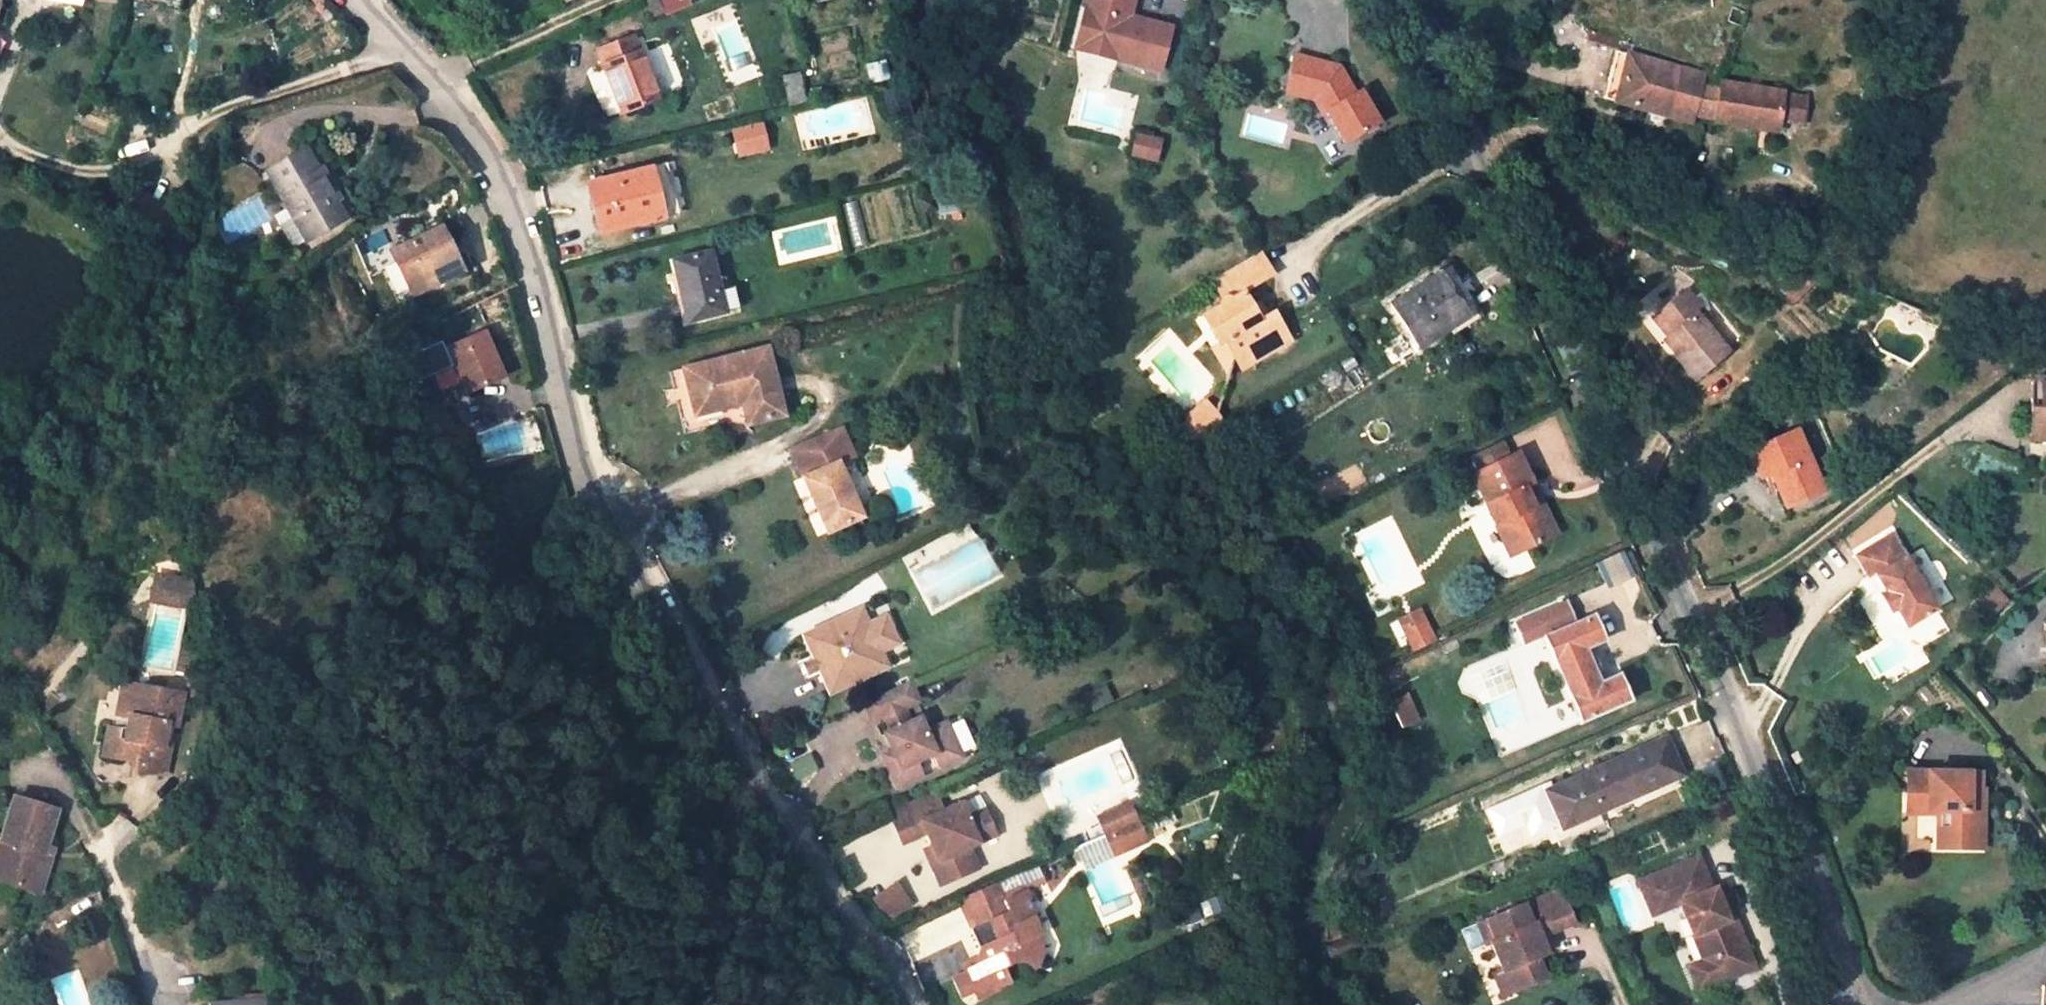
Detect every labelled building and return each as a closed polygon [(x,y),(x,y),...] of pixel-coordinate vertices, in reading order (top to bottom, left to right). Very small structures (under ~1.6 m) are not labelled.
[(157,6),(178,9),(179,0),(158,0),(157,6)] [(662,14),(691,1),(690,0),(656,0),(662,14)] [(1127,0),(1080,0),(1068,48),(1139,66),(1141,59),(1156,63),(1165,28),(1117,16),(1120,7),(1124,8),(1127,0)] [(1733,8),(1727,22),(1741,28),(1747,14),(1733,8)] [(631,36),(594,50),(619,112),(654,99),(631,36)] [(1692,116),(1715,120),(1720,91),(1700,87),(1703,76),(1617,51),(1603,98),(1690,123),(1692,116)] [(1318,116),(1336,147),(1367,129),(1349,98),(1345,100),(1330,76),(1286,65),(1277,100),(1304,107),(1314,119),(1318,116)] [(804,99),(797,72),(782,75),(789,103),(804,99)] [(1721,83),(1720,91),(1715,120),(1715,123),(1753,129),(1754,120),(1778,123),(1778,121),(1801,125),(1805,100),(1782,96),(1783,94),(1721,83)] [(909,113),(900,84),(879,89),(888,120),(909,113)] [(766,149),(759,122),(731,130),(737,156),(766,149)] [(1153,134),(1134,129),(1130,144),(1149,149),(1153,134)] [(334,203),(318,174),(312,164),(305,153),(268,175),(308,242),(345,220),(334,203)] [(665,163),(586,182),(595,226),(638,216),(640,222),(677,213),(665,163)] [(339,200),(323,171),(318,174),(334,203),(339,200)] [(930,191),(931,194),(916,198),(920,213),(935,209),(936,212),(955,207),(949,186),(930,191)] [(640,222),(638,216),(595,226),(597,232),(640,222)] [(425,279),(457,263),(439,226),(390,251),(393,257),(379,264),(396,300),(428,284),(425,279)] [(670,261),(678,290),(684,289),(692,320),(737,309),(732,286),(717,290),(707,252),(670,261)] [(1257,354),(1266,349),(1271,356),(1287,347),(1268,317),(1255,325),(1239,298),(1267,281),(1252,255),(1204,283),(1215,301),(1212,303),(1211,306),(1211,309),(1213,312),(1214,313),(1198,322),(1214,351),(1222,346),(1232,362),(1247,353),(1257,354)] [(459,268),(457,263),(425,279),(428,284),(459,268)] [(1437,274),(1464,317),(1446,329),(1450,334),(1480,315),(1449,266),(1437,274)] [(1793,300),(1816,281),(1803,266),(1780,285),(1793,300)] [(1446,329),(1464,317),(1437,274),(1389,304),(1417,347),(1446,329)] [(1676,352),(1675,353),(1694,379),(1728,351),(1698,312),(1705,307),(1689,286),(1654,312),(1669,332),(1682,348),(1676,352)] [(686,321),(692,320),(684,289),(678,290),(686,321)] [(481,331),(448,346),(455,362),(467,390),(500,375),(481,331)] [(1664,336),(1676,352),(1682,348),(1669,332),(1664,336)] [(441,349),(438,341),(406,354),(417,378),(448,365),(441,349)] [(682,365),(695,412),(742,400),(746,416),(748,423),(785,412),(767,343),(682,365)] [(448,346),(441,349),(448,365),(455,362),(448,346)] [(1232,362),(1222,346),(1214,351),(1212,352),(1228,382),(1271,356),(1266,349),(1257,354),(1247,353),(1232,362)] [(2033,397),(2029,397),(2027,436),(2045,438),(2045,381),(2034,380),(2033,397)] [(1178,420),(1185,431),(1214,413),(1207,402),(1178,420)] [(1214,413),(1185,431),(1193,444),(1225,425),(1216,412),(1214,413)] [(1819,493),(1794,429),(1762,443),(1773,472),(1762,476),(1769,492),(1774,490),(1781,509),(1819,493)] [(825,437),(788,451),(799,474),(823,529),(858,513),(834,459),(825,437)] [(1501,442),(1474,455),(1481,470),(1508,457),(1501,442)] [(1762,476),(1773,472),(1762,443),(1746,450),(1757,479),(1762,476)] [(1508,457),(1481,470),(1472,474),(1487,505),(1506,545),(1520,539),(1525,548),(1547,537),(1523,487),(1532,483),(1517,452),(1508,457)] [(1556,533),(1532,483),(1523,487),(1547,537),(1556,533)] [(1865,579),(1872,576),(1881,593),(1891,610),(1902,629),(1933,610),(1923,592),(1925,585),(1917,573),(1910,574),(1888,535),(1852,556),(1865,579)] [(1525,548),(1520,539),(1506,545),(1510,554),(1525,548)] [(1606,584),(1632,578),(1626,551),(1599,558),(1606,584)] [(193,583),(158,576),(153,600),(188,607),(193,583)] [(1891,610),(1881,593),(1875,596),(1885,613),(1891,610)] [(1599,643),(1588,617),(1577,622),(1566,601),(1514,623),(1523,645),(1545,636),(1582,721),(1624,703),(1614,676),(1598,683),(1585,650),(1599,643)] [(1400,617),(1405,628),(1425,617),(1420,607),(1400,617)] [(803,669),(809,681),(820,677),(829,697),(893,669),(886,652),(875,629),(867,611),(849,619),(839,632),(829,628),(803,639),(814,664),(803,669)] [(1594,615),(1588,617),(1599,643),(1605,641),(1594,615)] [(1414,649),(1435,639),(1425,617),(1405,628),(1414,649)] [(907,643),(897,619),(875,629),(886,652),(907,643)] [(1619,673),(1614,676),(1624,703),(1630,701),(1619,673)] [(111,728),(108,728),(102,754),(121,757),(125,739),(136,741),(131,768),(148,771),(153,744),(157,745),(158,741),(162,721),(174,724),(180,692),(128,684),(127,686),(122,714),(129,715),(126,731),(111,728)] [(127,686),(120,685),(111,728),(126,731),(129,715),(122,714),(127,686)] [(901,689),(852,711),(861,731),(872,726),(878,739),(873,741),(878,752),(885,767),(876,771),(885,792),(911,780),(905,767),(923,759),(929,771),(948,762),(933,729),(915,737),(909,725),(899,730),(893,716),(910,709),(901,689)] [(1390,701),(1401,726),(1419,719),(1408,694),(1390,701)] [(1672,755),(1665,737),(1546,790),(1562,826),(1600,810),(1599,805),(1635,789),(1637,793),(1676,776),(1669,757),(1672,755)] [(1705,744),(1710,756),(1721,751),(1716,739),(1705,744)] [(169,742),(158,741),(157,745),(153,744),(148,771),(163,773),(169,742)] [(876,771),(885,767),(878,752),(869,756),(876,771)] [(1680,774),(1672,755),(1669,757),(1676,776),(1680,774)] [(1978,847),(1978,788),(1978,773),(1906,772),(1905,805),(1926,806),(1927,809),(1937,809),(1946,809),(1945,824),(1937,824),(1937,846),(1978,847)] [(1600,810),(1637,793),(1635,789),(1599,805),(1600,810)] [(0,837),(0,838),(7,840),(0,864),(0,879),(39,892),(50,858),(41,856),(44,846),(55,810),(12,797),(0,837)] [(933,797),(887,817),(900,846),(924,835),(929,846),(936,862),(929,866),(938,886),(975,870),(966,849),(993,837),(982,811),(965,819),(960,806),(941,815),(933,797)] [(1945,824),(1946,809),(1937,809),(1937,824),(1945,824)] [(1116,850),(1140,839),(1133,822),(1109,833),(1116,850)] [(1501,849),(1529,842),(1526,828),(1497,835),(1501,849)] [(50,858),(53,849),(44,846),(41,856),(50,858)] [(929,866),(936,862),(929,846),(922,850),(929,866)] [(1703,960),(1688,966),(1698,990),(1723,980),(1721,973),(1751,961),(1738,928),(1732,930),(1727,917),(1732,915),(1720,885),(1710,888),(1697,855),(1638,880),(1652,914),(1679,903),(1703,960)] [(887,921),(912,905),(897,881),(872,897),(887,921)] [(964,906),(1001,889),(997,882),(961,899),(964,906)] [(1017,923),(1001,889),(964,906),(974,928),(987,923),(990,931),(998,932),(1001,938),(985,946),(980,957),(965,963),(969,972),(957,977),(965,994),(978,988),(983,998),(1000,990),(998,987),(1014,979),(1007,964),(1024,956),(1043,963),(1048,952),(1040,936),(1044,934),(1034,916),(1017,923)] [(1502,971),(1508,968),(1516,990),(1546,980),(1536,957),(1532,946),(1541,942),(1548,939),(1545,934),(1573,922),(1560,890),(1477,923),(1485,943),(1490,941),(1495,953),(1502,971)] [(1738,928),(1732,915),(1727,917),(1732,930),(1738,928)] [(1326,944),(1330,956),(1358,944),(1353,933),(1326,944)] [(27,951),(22,935),(11,939),(17,955),(27,951)] [(1536,957),(1545,953),(1541,942),(1532,946),(1536,957)] [(1495,953),(1484,958),(1500,997),(1516,990),(1508,968),(1502,971),(1495,953)] [(1754,967),(1751,961),(1721,973),(1723,980),(1754,967)]
